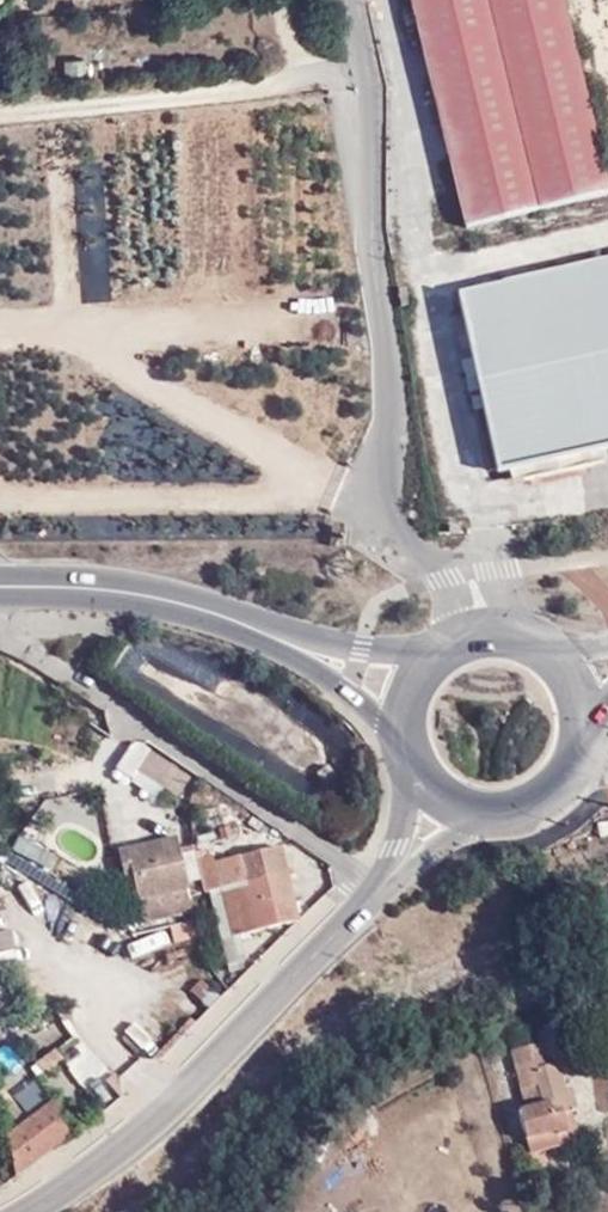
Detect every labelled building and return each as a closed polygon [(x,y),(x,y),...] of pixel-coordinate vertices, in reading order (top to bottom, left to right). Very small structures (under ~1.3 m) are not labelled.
[(463,223),(604,189),(555,0),(406,0),(463,223)] [(84,77),(84,54),(60,53),(59,76),(84,77)] [(607,444),(607,255),(461,286),(497,469),(607,444)] [(153,746),(137,765),(175,798),(192,779),(153,746)] [(268,828),(246,816),(236,832),(257,844),(268,828)] [(13,834),(8,848),(44,863),(50,849),(13,834)] [(203,878),(196,849),(182,852),(179,835),(117,848),(122,872),(128,872),(135,905),(186,895),(189,895),(187,881),(203,878)] [(276,846),(204,863),(219,937),(238,933),(294,918),(276,846)] [(135,905),(138,918),(189,908),(186,895),(135,905)] [(190,918),(167,922),(171,941),(194,937),(190,918)] [(11,927),(0,928),(0,949),(12,948),(11,927)] [(238,933),(219,937),(226,964),(245,960),(238,933)] [(180,1019),(176,1003),(132,1013),(140,1044),(165,1038),(161,1023),(180,1019)] [(40,1072),(61,1066),(56,1049),(35,1055),(40,1072)] [(531,1086),(532,1101),(551,1098),(553,1130),(572,1126),(569,1095),(581,1093),(577,1059),(541,1065),(543,1084),(531,1086)] [(12,1137),(54,1100),(36,1075),(5,1099),(12,1137)] [(551,1098),(532,1101),(517,1103),(520,1134),(553,1130),(551,1098)] [(77,1131),(54,1100),(12,1137),(20,1175),(77,1131)]
